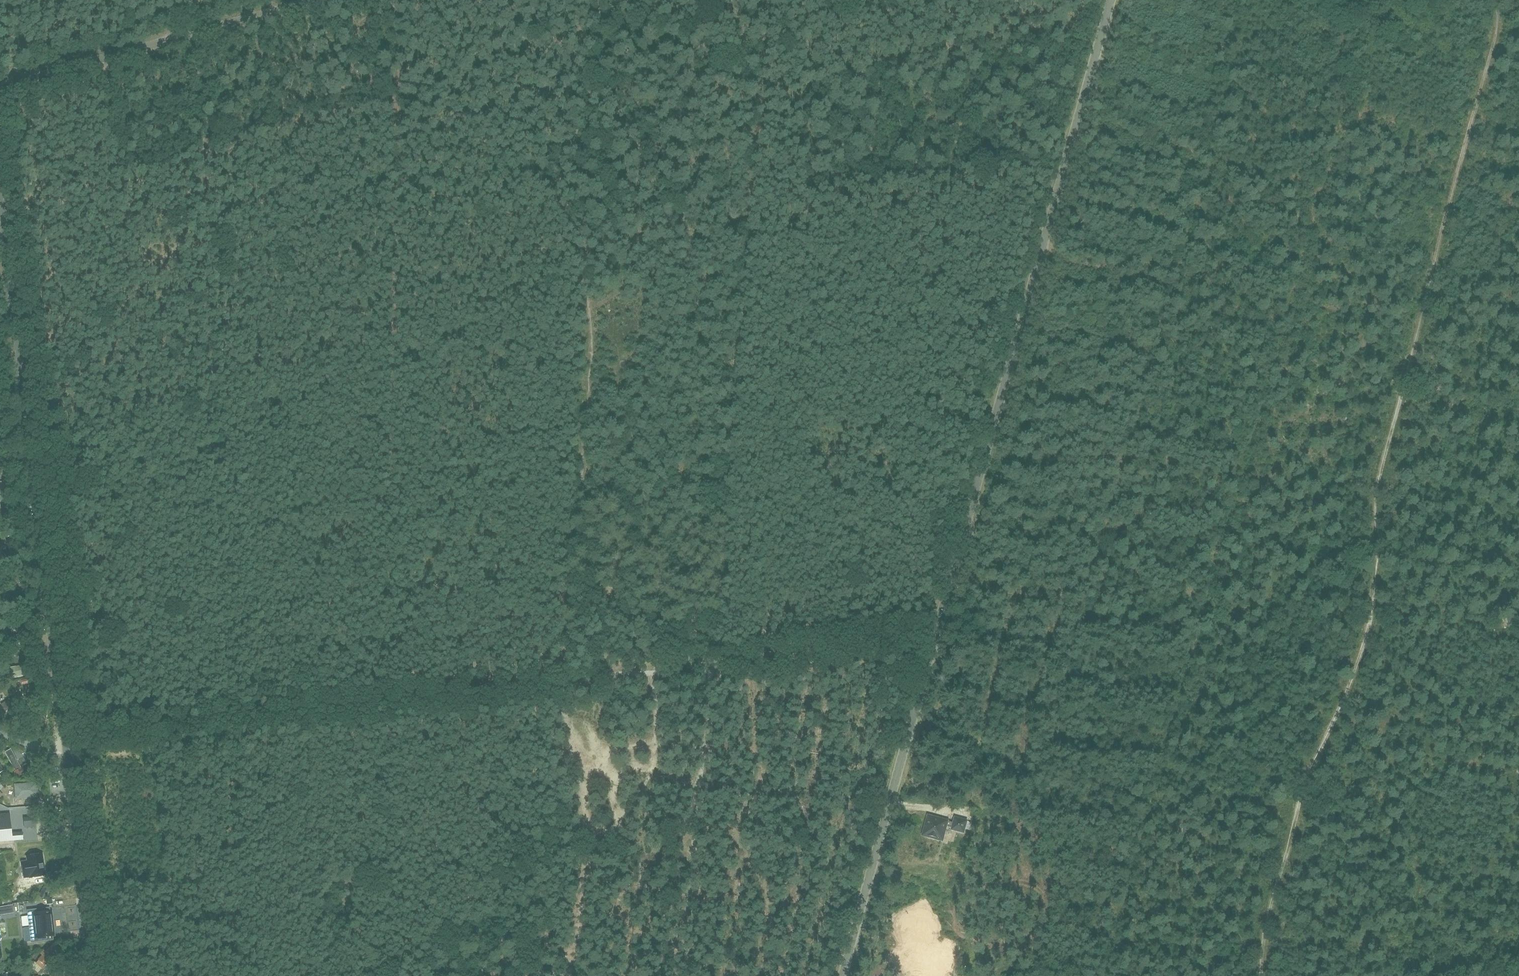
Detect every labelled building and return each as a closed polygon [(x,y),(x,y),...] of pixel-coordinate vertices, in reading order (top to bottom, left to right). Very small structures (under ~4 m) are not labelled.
[(21,576),(18,571),(10,578),(20,591),(25,587),(18,579),(21,576)] [(0,628),(0,645),(19,643),(18,634),(10,635),(9,627),(0,628)] [(32,665),(26,654),(8,663),(14,675),(32,665)] [(20,693),(14,696),(0,704),(6,713),(12,710),(13,712),(21,707),(19,705),(25,702),(20,693)] [(21,764),(13,754),(6,759),(20,776),(31,766),(26,760),(21,764)] [(37,782),(14,784),(15,799),(38,797),(37,782)] [(34,827),(34,817),(32,817),(31,805),(20,806),(22,818),(15,819),(16,828),(34,827)] [(12,840),(16,839),(16,832),(12,833),(10,813),(0,813),(0,841),(12,840)] [(928,815),(924,829),(924,831),(924,833),(925,834),(926,836),(928,836),(942,840),(946,826),(952,827),(951,829),(963,832),(964,829),(966,822),(966,821),(954,817),(953,823),(947,821),(928,815)] [(30,877),(44,875),(42,862),(40,863),(39,855),(27,856),(28,861),(21,862),(23,876),(30,876),(30,877)] [(43,886),(39,895),(45,899),(50,890),(43,886)] [(49,907),(27,910),(31,942),(53,939),(52,936),(54,935),(51,911),(49,911),(49,907)] [(55,953),(58,950),(52,944),(49,947),(35,962),(42,969),(56,953),(55,953)]
